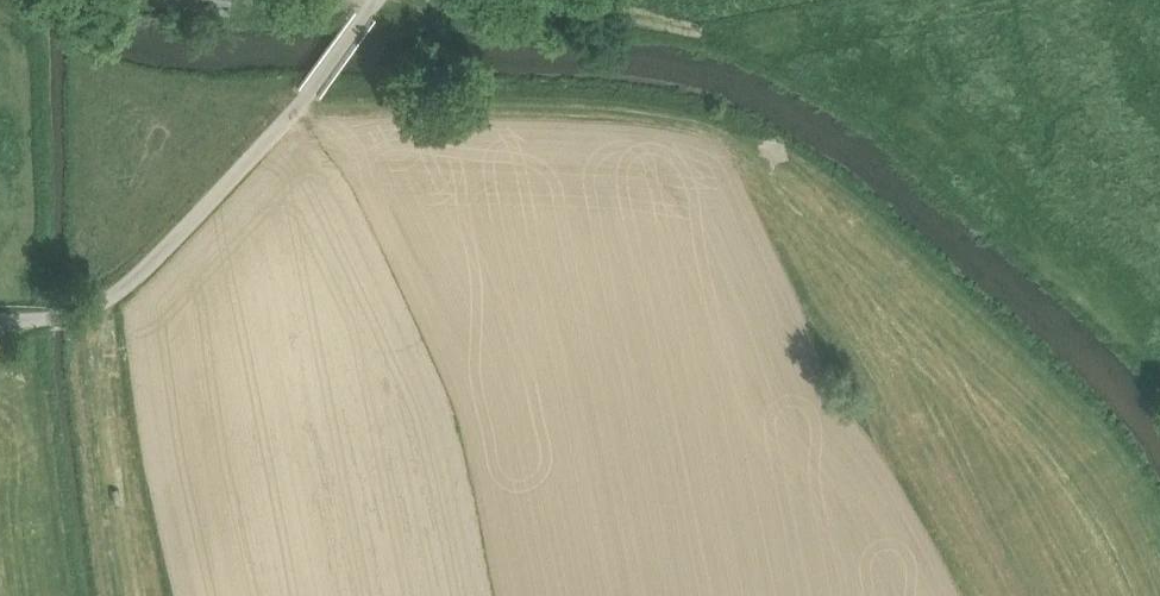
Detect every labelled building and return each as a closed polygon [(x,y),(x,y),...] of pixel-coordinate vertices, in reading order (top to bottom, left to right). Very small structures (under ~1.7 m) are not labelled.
[(229,11),(231,0),(153,0),(229,11)]
